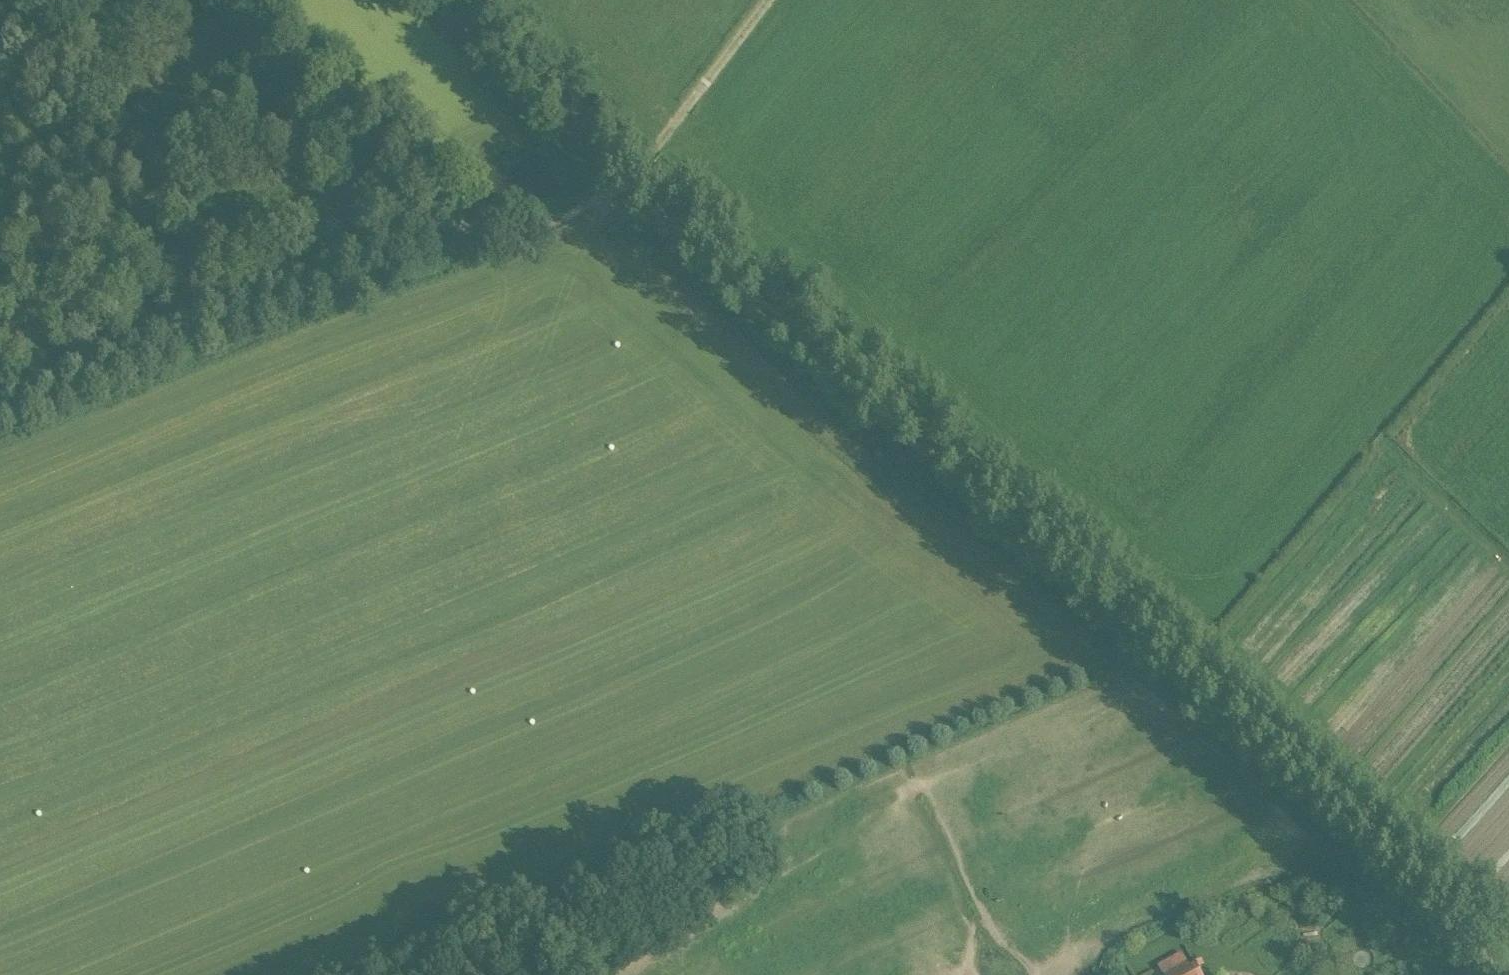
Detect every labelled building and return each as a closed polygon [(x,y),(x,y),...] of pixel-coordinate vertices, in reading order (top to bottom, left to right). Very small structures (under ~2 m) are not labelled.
[(1186,961),(1161,974),(1194,974),(1186,961)]
